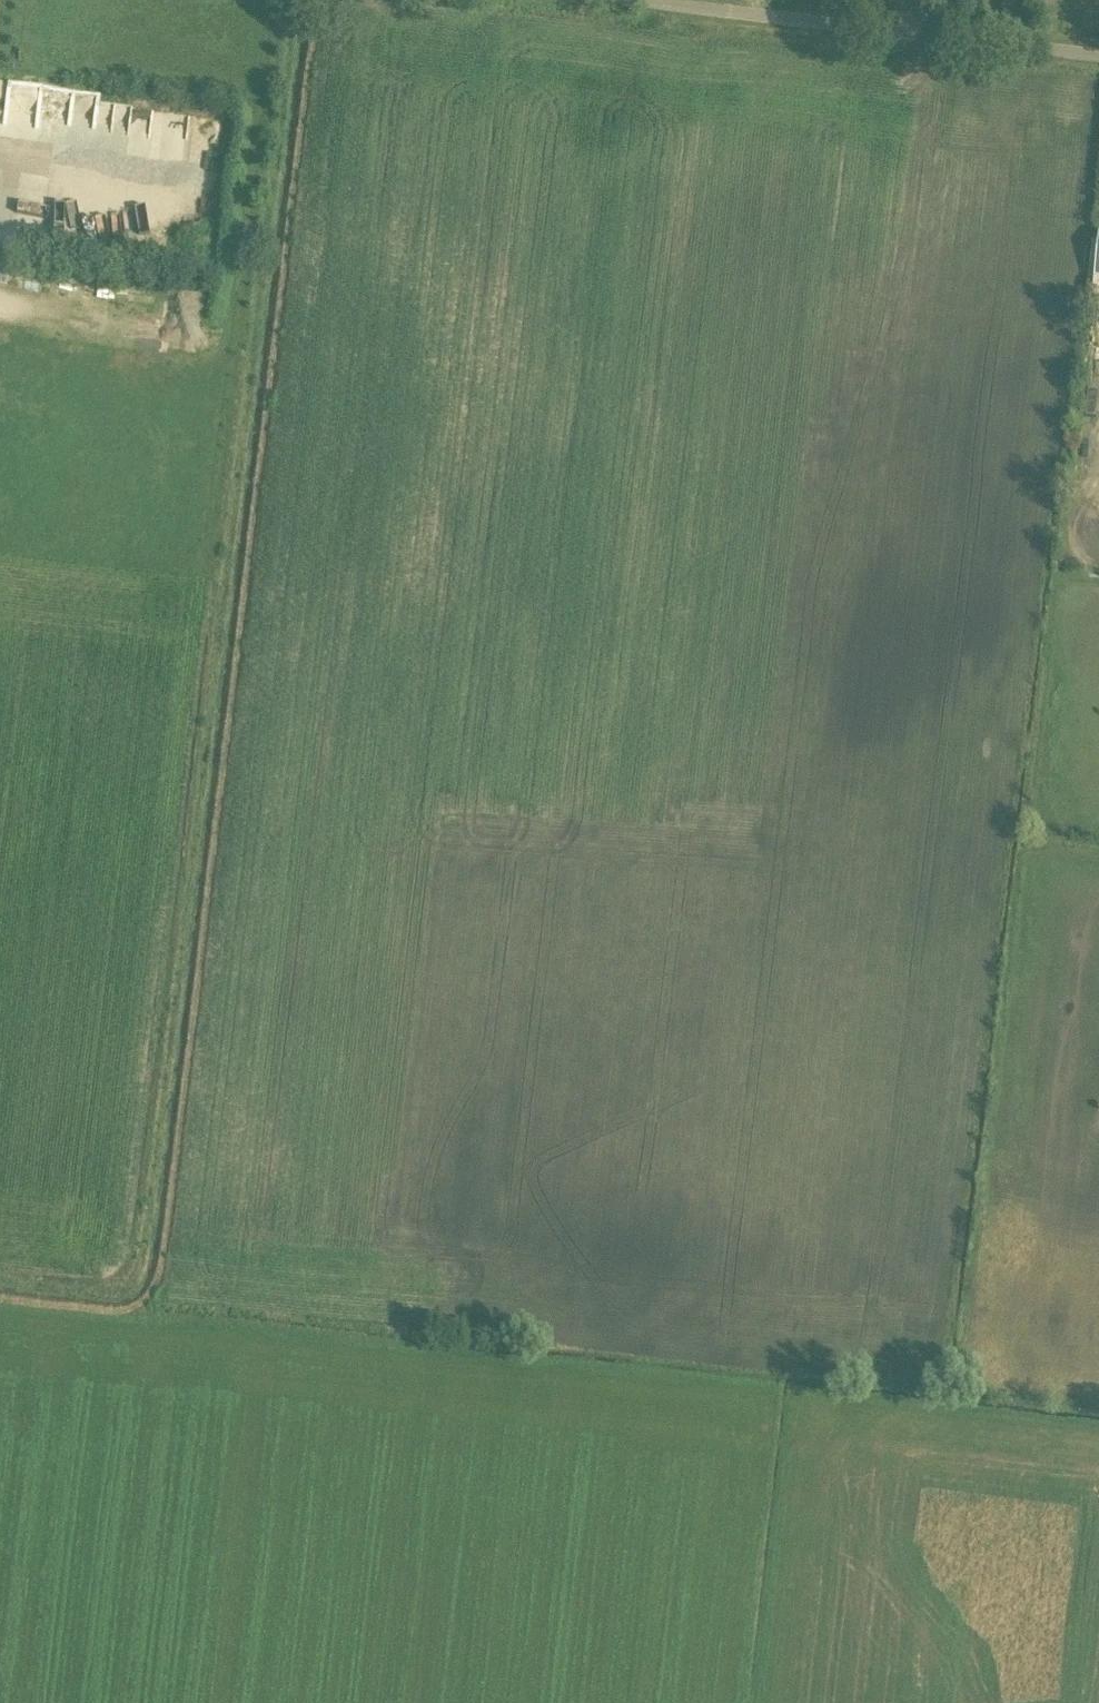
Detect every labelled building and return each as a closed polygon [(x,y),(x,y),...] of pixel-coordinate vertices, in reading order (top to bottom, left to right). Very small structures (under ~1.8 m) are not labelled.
[(1,167),(13,134),(0,129),(0,167),(1,167)] [(194,239),(199,210),(183,208),(178,236),(194,239)] [(19,211),(0,212),(0,223),(20,222),(19,211)]
